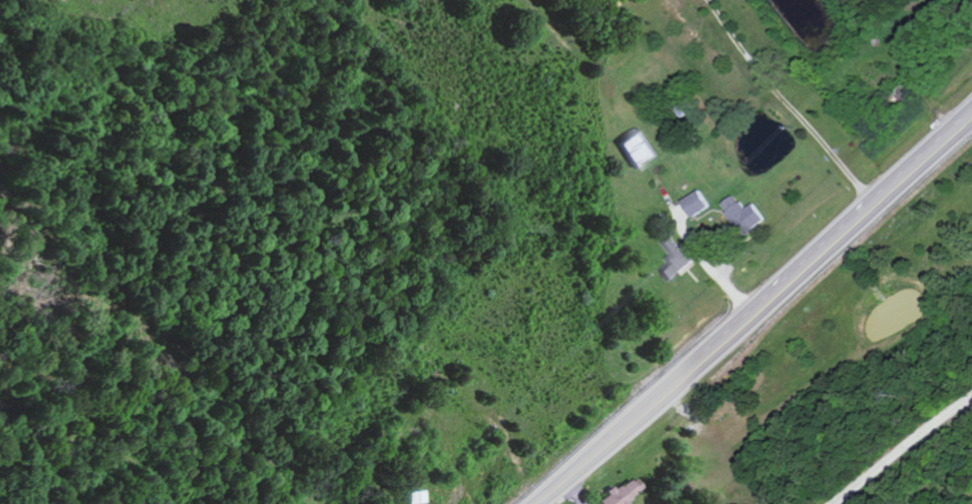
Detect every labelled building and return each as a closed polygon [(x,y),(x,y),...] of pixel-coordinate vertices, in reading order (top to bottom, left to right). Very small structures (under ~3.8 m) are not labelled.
[(620,144),(638,172),(660,157),(642,130),(620,144)] [(683,201),(691,218),(711,210),(703,192),(683,201)] [(747,210),(735,195),(721,207),(745,237),(766,220),(754,204),(747,210)] [(675,258),(660,271),(671,284),(696,261),(673,236),(663,245),(675,258)] [(626,500),(643,488),(634,475),(607,494),(607,495),(600,500),(603,503),(628,503),(626,500)]
